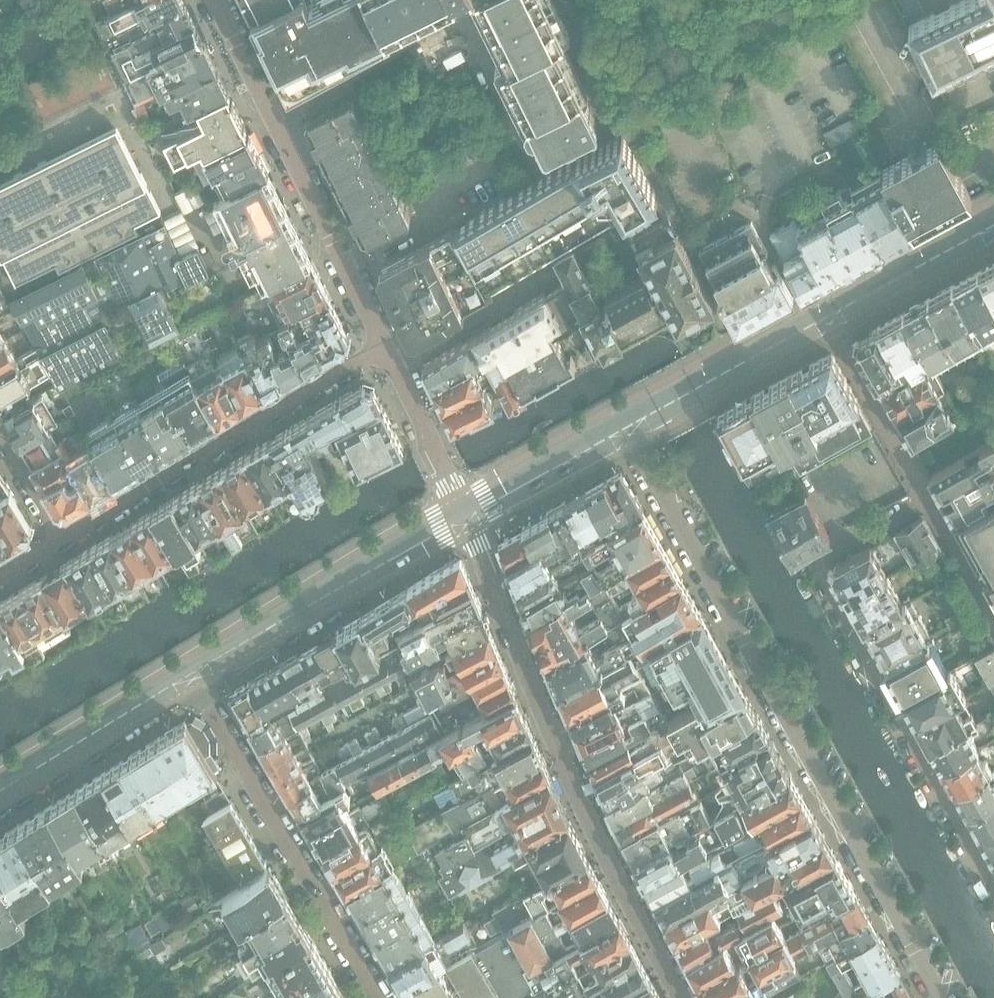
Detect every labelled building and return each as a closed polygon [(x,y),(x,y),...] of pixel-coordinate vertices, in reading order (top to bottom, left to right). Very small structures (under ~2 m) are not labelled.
[(144,10),(149,19),(185,2),(184,0),(139,0),(111,13),(106,16),(95,21),(105,41),(118,36),(114,27),(144,10)] [(139,0),(104,0),(111,13),(139,0)] [(252,13),(260,30),(259,31),(286,87),(341,60),(383,40),(393,35),(392,34),(390,30),(407,22),(451,0),(322,0),(313,4),(311,0),(245,0),(252,13)] [(481,11),(480,11),(506,62),(503,63),(497,66),(529,131),(535,133),(536,132),(545,149),(548,150),(595,127),(594,127),(594,126),(598,124),(590,108),(558,39),(565,35),(548,0),(476,0),(481,11)] [(950,6),(935,14),(909,26),(934,78),(960,65),(975,58),(993,49),(993,0),(963,0),(950,6)] [(136,72),(204,41),(185,2),(149,19),(118,36),(105,41),(104,41),(109,51),(111,49),(125,78),(136,72)] [(163,94),(217,68),(204,41),(136,72),(142,85),(130,91),(137,106),(141,104),(163,94)] [(226,86),(217,68),(163,94),(174,118),(185,113),(185,114),(198,107),(229,92),(226,86)] [(249,132),(232,99),(231,96),(229,92),(198,107),(200,111),(202,115),(162,135),(176,163),(190,156),(189,155),(201,149),(204,154),(249,132)] [(334,180),(382,156),(355,101),(354,99),(350,98),(348,99),(348,98),(325,110),(309,117),(307,119),(306,122),(334,180)] [(148,116),(141,104),(137,106),(133,107),(140,120),(148,116)] [(873,137),(865,122),(857,126),(865,141),(873,137)] [(161,212),(141,173),(132,156),(117,125),(46,160),(0,183),(0,252),(16,285),(56,265),(60,271),(139,231),(130,214),(154,201),(160,213),(161,212)] [(216,173),(259,152),(249,132),(204,154),(214,174),(216,173)] [(621,217),(658,196),(622,135),(575,158),(585,174),(614,222),(621,217)] [(972,199),(940,140),(938,141),(928,146),(882,172),(914,231),(961,205),(972,199)] [(221,195),(268,171),(259,152),(216,173),(217,176),(212,178),(221,195)] [(409,211),(400,192),(382,156),(334,180),(342,197),(360,233),(362,238),(366,239),(368,238),(407,219),(409,218),(410,214),(409,211)] [(614,222),(585,174),(575,158),(556,169),(594,234),(614,222)] [(594,234),(556,169),(537,180),(574,245),(594,234)] [(280,196),(269,172),(268,171),(221,195),(216,199),(218,203),(222,201),(228,214),(227,215),(230,221),(280,196)] [(914,231),(882,172),(852,188),(885,246),(902,237),(903,237),(914,231)] [(815,189),(809,179),(801,183),(807,193),(815,189)] [(574,245),(537,180),(517,191),(555,256),(574,245)] [(885,246),(852,188),(822,204),(856,262),(873,253),(885,246)] [(555,256),(517,191),(498,203),(535,267),(554,257),(555,256)] [(793,201),(788,191),(781,195),(786,205),(793,201)] [(309,255),(291,217),(280,196),(230,221),(227,215),(219,219),(228,237),(225,238),(224,240),(224,241),(224,243),(224,244),(226,249),(231,246),(234,253),(235,252),(247,275),(264,267),(268,275),(271,280),(311,259),(309,255)] [(703,308),(714,302),(658,196),(621,217),(627,228),(648,266),(674,314),(678,321),(689,315),(691,313),(700,308),(703,308)] [(535,267),(498,203),(479,214),(516,278),(535,267)] [(856,262),(822,204),(770,232),(803,292),(827,279),(827,278),(844,268),(845,269),(857,262),(856,262)] [(516,278),(479,214),(454,228),(490,289),(489,294),(516,278)] [(674,314),(648,266),(606,290),(609,297),(602,301),(578,255),(627,228),(621,217),(614,222),(594,234),(574,245),(555,256),(554,257),(555,259),(556,259),(566,280),(565,281),(581,312),(596,340),(603,354),(623,343),(622,342),(622,341),(623,341),(628,338),(674,314)] [(793,297),(760,237),(751,221),(740,227),(700,251),(715,279),(723,292),(718,295),(736,327),(735,327),(736,329),(738,328),(738,327),(753,319),(754,320),(776,308),(776,307),(791,298),(793,297)] [(120,305),(131,300),(152,340),(167,333),(180,326),(160,286),(163,284),(167,282),(168,285),(184,277),(185,277),(187,282),(197,277),(198,277),(198,278),(206,293),(215,289),(217,288),(216,286),(207,267),(201,254),(198,247),(180,256),(180,255),(164,223),(151,230),(144,233),(95,257),(104,275),(92,282),(83,263),(9,300),(15,310),(24,327),(51,373),(57,382),(60,388),(87,374),(89,373),(101,367),(115,359),(124,355),(106,320),(96,325),(95,324),(88,309),(100,303),(106,315),(120,307),(119,306),(119,305),(120,305)] [(489,298),(488,295),(489,294),(490,289),(454,228),(451,230),(381,268),(382,269),(381,273),(380,274),(409,336),(411,336),(414,337),(415,338),(489,298)] [(215,263),(209,250),(201,254),(207,266),(215,263)] [(259,335),(279,325),(304,312),(331,299),(331,298),(311,259),(271,280),(263,284),(273,305),(268,307),(261,311),(262,313),(235,326),(236,328),(229,331),(237,346),(243,343),(259,335)] [(978,272),(993,301),(993,264),(978,272)] [(978,272),(953,286),(979,334),(993,326),(993,301),(978,272)] [(566,357),(551,327),(581,312),(565,281),(468,338),(479,361),(501,348),(511,368),(523,393),(538,385),(539,387),(561,376),(559,372),(575,364),(570,355),(566,357)] [(979,334),(953,286),(953,285),(927,300),(953,349),(979,334)] [(346,332),(341,319),(333,304),(331,300),(331,299),(304,312),(327,354),(344,344),(346,332)] [(928,363),(953,349),(927,300),(902,314),(928,363)] [(225,308),(224,305),(223,305),(218,307),(226,325),(229,331),(236,328),(235,326),(232,320),(236,318),(229,306),(225,308)] [(327,354),(304,312),(279,325),(284,334),(288,333),(306,367),(326,355),(327,354)] [(923,365),(928,363),(902,314),(877,328),(905,378),(924,368),(923,365)] [(306,367),(288,333),(284,334),(279,325),(259,335),(269,354),(272,353),(286,379),(306,367)] [(881,391),(905,378),(877,328),(859,338),(856,347),(856,348),(881,391)] [(286,379),(272,353),(269,354),(259,335),(243,343),(267,391),(286,379)] [(479,361),(468,338),(423,365),(434,388),(479,361)] [(12,350),(5,339),(0,342),(0,372),(18,361),(12,350)] [(51,373),(32,340),(12,350),(18,361),(0,372),(0,403),(31,384),(51,373)] [(267,391),(243,343),(237,346),(216,358),(243,405),(264,391),(265,392),(267,391)] [(481,384),(496,376),(511,368),(501,348),(479,361),(434,388),(443,406),(457,400),(456,398),(481,384)] [(874,428),(863,410),(860,404),(831,354),(788,378),(830,452),(874,428)] [(243,405),(216,358),(213,359),(216,365),(193,376),(217,420),(217,421),(243,405)] [(217,420),(193,376),(183,359),(157,374),(157,373),(148,378),(155,391),(158,389),(170,411),(175,408),(183,421),(186,419),(196,433),(196,434),(205,428),(217,420)] [(523,393),(511,368),(496,376),(508,401),(523,393)] [(940,396),(924,368),(905,378),(881,391),(897,420),(940,396)] [(788,378),(769,388),(751,398),(779,446),(781,450),(789,446),(801,468),(830,452),(788,378)] [(382,404),(374,388),(374,387),(363,384),(362,384),(343,396),(357,423),(384,409),(383,408),(381,404),(382,404)] [(473,418),(493,408),(481,384),(456,398),(457,400),(443,406),(452,426),(470,417),(473,418)] [(183,421),(175,408),(170,411),(158,389),(155,391),(138,401),(166,452),(169,450),(181,442),(181,443),(190,438),(190,437),(196,433),(186,419),(183,421)] [(357,423),(343,396),(334,401),(334,402),(309,417),(324,440),(357,423)] [(955,423),(940,396),(897,420),(912,446),(955,423)] [(779,446),(751,398),(714,418),(716,421),(717,420),(742,466),(779,446)] [(166,452),(138,401),(114,416),(128,437),(124,439),(132,452),(129,455),(138,469),(139,468),(166,452)] [(50,430),(34,402),(14,414),(20,423),(17,425),(19,428),(11,432),(20,447),(50,430)] [(392,424),(384,409),(357,423),(324,440),(328,447),(335,444),(335,445),(342,442),(350,458),(346,460),(350,470),(355,467),(357,472),(403,449),(392,424)] [(132,452),(124,439),(128,437),(114,416),(87,433),(90,440),(117,481),(129,474),(130,474),(138,469),(129,455),(132,452)] [(334,482),(315,453),(328,447),(324,440),(309,417),(309,416),(293,426),(285,431),(269,440),(297,485),(295,486),(301,496),(300,497),(302,502),(304,500),(309,501),(310,503),(322,497),(320,494),(321,490),(334,482)] [(117,481),(90,440),(83,445),(81,441),(77,444),(73,435),(67,437),(66,438),(60,441),(64,448),(77,471),(92,496),(107,487),(107,488),(117,481)] [(297,485),(269,440),(253,450),(245,454),(245,455),(271,499),(281,493),(281,494),(295,486),(297,485)] [(929,476),(929,477),(932,481),(935,487),(945,506),(954,521),(993,499),(993,440),(976,449),(929,476)] [(77,471),(64,448),(32,466),(46,491),(77,471)] [(271,499),(245,455),(229,465),(229,464),(221,469),(247,514),(256,508),(257,509),(272,500),(271,499)] [(247,514),(221,469),(205,478),(205,479),(197,483),(197,484),(238,548),(243,545),(242,543),(229,523),(245,513),(247,514)] [(644,510),(621,469),(587,489),(608,530),(644,510)] [(92,496),(77,471),(46,491),(56,508),(68,511),(70,510),(70,509),(86,500),(92,497),(92,496)] [(691,494),(684,482),(676,486),(683,498),(691,494)] [(7,483),(0,486),(0,521),(14,544),(29,534),(32,524),(31,523),(7,483)] [(238,548),(197,484),(181,494),(181,493),(173,498),(198,539),(218,527),(233,551),(238,548)] [(608,530),(587,489),(585,490),(567,500),(584,532),(591,528),(596,536),(608,530)] [(830,537),(806,492),(768,513),(792,557),(830,537)] [(197,539),(198,539),(173,498),(152,511),(179,557),(190,575),(201,569),(191,553),(201,546),(197,539)] [(954,521),(993,594),(993,499),(954,521)] [(584,532),(567,500),(549,511),(562,537),(566,535),(574,550),(583,545),(579,538),(575,536),(584,532)] [(644,510),(608,530),(596,536),(583,545),(590,555),(609,543),(617,555),(598,566),(604,577),(610,587),(620,581),(619,580),(631,574),(640,589),(619,602),(625,612),(682,578),(644,510)] [(179,557),(152,511),(132,523),(159,568),(179,557)] [(508,567),(562,537),(549,511),(523,526),(524,529),(498,543),(508,567)] [(941,547),(923,518),(893,534),(911,565),(941,548),(941,547)] [(0,521),(0,552),(14,544),(0,521)] [(159,568),(132,523),(112,536),(138,581),(159,568)] [(550,566),(545,554),(557,548),(562,557),(574,550),(566,535),(562,537),(508,567),(516,587),(550,566)] [(138,581),(112,536),(89,549),(116,592),(117,594),(117,593),(138,581)] [(558,577),(554,572),(571,562),(569,559),(572,558),(575,565),(590,555),(583,545),(574,550),(562,557),(550,566),(516,587),(522,601),(559,580),(558,577)] [(887,576),(870,547),(836,565),(834,571),(848,598),(887,576)] [(116,592),(89,549),(65,564),(91,603),(90,604),(92,607),(96,604),(99,606),(104,603),(104,599),(116,592)] [(580,591),(604,577),(598,566),(590,555),(575,565),(558,577),(559,580),(522,601),(527,614),(577,587),(580,591)] [(956,574),(950,564),(945,555),(933,562),(938,570),(930,575),(936,586),(956,574)] [(418,605),(469,576),(463,560),(456,558),(436,571),(408,588),(418,605)] [(91,603),(65,564),(43,577),(67,619),(90,604),(91,603)] [(375,644),(475,590),(469,576),(418,605),(383,625),(369,633),(375,644)] [(906,602),(910,600),(908,596),(901,600),(887,576),(848,598),(863,625),(906,602)] [(69,622),(67,619),(43,577),(0,603),(0,607),(26,651),(36,667),(44,662),(41,658),(45,655),(37,642),(69,622)] [(604,577),(580,591),(577,587),(527,614),(544,655),(583,633),(585,636),(622,615),(625,612),(619,602),(610,587),(604,577)] [(640,646),(644,644),(700,612),(682,578),(625,612),(622,615),(640,646)] [(383,625),(418,605),(408,588),(360,618),(369,633),(383,625)] [(399,650),(481,605),(475,590),(375,644),(381,653),(383,652),(396,645),(399,650)] [(930,636),(911,603),(908,605),(906,602),(863,625),(887,668),(927,643),(956,626),(954,622),(930,636)] [(408,666),(451,644),(489,624),(481,605),(399,650),(408,666)] [(26,651),(0,607),(0,658),(12,651),(15,657),(26,651)] [(745,692),(728,663),(700,612),(644,644),(652,658),(646,661),(649,666),(639,671),(641,674),(649,688),(654,698),(667,691),(672,700),(682,695),(687,705),(689,708),(705,699),(706,700),(711,697),(718,708),(724,705),(745,692)] [(381,653),(375,644),(369,633),(360,618),(338,630),(358,666),(369,660),(381,653)] [(437,718),(511,678),(490,628),(489,624),(451,644),(452,646),(454,649),(411,672),(426,700),(427,699),(437,718)] [(358,666),(338,630),(319,641),(340,676),(354,668),(358,666)] [(559,691),(634,650),(627,638),(606,651),(606,652),(597,657),(585,636),(583,633),(544,655),(559,691)] [(340,676),(319,641),(301,652),(321,686),(326,683),(340,676)] [(944,673),(927,643),(887,668),(903,697),(944,673)] [(569,714),(641,674),(639,671),(649,666),(646,661),(652,658),(644,644),(640,646),(634,650),(559,691),(569,714)] [(974,656),(989,683),(993,680),(993,644),(974,656)] [(399,650),(396,645),(383,652),(395,673),(393,674),(399,685),(405,682),(399,671),(408,666),(399,650)] [(321,686),(301,652),(284,662),(304,695),(312,691),(321,686)] [(395,673),(383,652),(381,653),(369,660),(383,685),(387,692),(392,690),(386,678),(393,674),(395,673)] [(369,660),(358,666),(354,668),(367,688),(367,689),(375,685),(381,695),(387,692),(383,685),(369,660)] [(304,695),(284,662),(252,680),(270,714),(286,705),(300,697),(304,695)] [(367,688),(354,668),(340,676),(359,707),(365,704),(359,693),(367,688)] [(954,702),(964,696),(949,669),(944,673),(903,697),(917,723),(949,705),(954,702)] [(619,705),(649,688),(641,674),(569,714),(575,729),(619,705)] [(359,707),(340,676),(326,683),(338,704),(347,699),(354,710),(359,707)] [(445,731),(493,705),(517,692),(511,678),(437,718),(445,731)] [(270,714),(252,680),(235,690),(233,698),(249,725),(270,714)] [(338,704),(326,683),(321,686),(312,691),(331,722),(337,719),(331,708),(338,704)] [(582,746),(660,706),(672,700),(667,691),(654,698),(649,688),(619,705),(575,729),(582,746)] [(312,691),(304,695),(300,697),(312,719),(320,714),(329,731),(334,728),(331,722),(312,691)] [(451,753),(526,714),(517,692),(493,705),(445,731),(440,734),(446,745),(451,753)] [(695,750),(757,714),(745,692),(724,705),(718,708),(711,697),(706,700),(705,699),(689,708),(668,720),(674,732),(682,746),(687,754),(695,750)] [(304,723),(312,719),(300,697),(286,705),(297,725),(307,743),(312,740),(304,723)] [(445,731),(437,718),(427,699),(426,700),(420,703),(412,707),(430,739),(440,734),(445,731)] [(930,746),(972,723),(967,715),(964,717),(955,704),(954,702),(949,705),(917,723),(930,746)] [(297,725),(286,705),(270,714),(249,725),(260,743),(260,744),(261,745),(297,725)] [(588,762),(668,720),(660,706),(582,746),(588,762)] [(430,739),(412,707),(402,713),(403,713),(399,716),(417,747),(430,739)] [(462,772),(535,736),(526,714),(451,753),(462,772)] [(706,770),(769,736),(757,714),(695,750),(701,761),(692,765),(697,775),(706,770)] [(417,747),(399,716),(393,719),(398,729),(391,733),(403,754),(410,750),(417,747)] [(594,776),(674,732),(668,720),(588,762),(594,776)] [(187,725),(187,724),(185,721),(178,726),(157,739),(158,739),(191,793),(218,778),(209,762),(187,725)] [(209,753),(209,740),(203,729),(191,722),(187,725),(209,762),(214,759),(211,753),(209,753)] [(978,750),(971,738),(973,737),(974,735),(973,732),(978,730),(973,722),(972,723),(930,746),(943,769),(976,751),(978,750)] [(271,762),(307,743),(297,725),(261,745),(271,762)] [(403,754),(391,733),(382,738),(376,728),(375,726),(372,728),(373,729),(383,748),(390,761),(395,758),(403,754)] [(390,761),(383,748),(373,729),(365,734),(371,744),(362,749),(373,770),(380,766),(390,761)] [(600,790),(682,746),(674,732),(594,776),(600,790)] [(434,751),(446,745),(440,734),(430,739),(417,747),(410,750),(420,768),(438,758),(434,751)] [(469,795),(543,757),(535,736),(462,772),(451,779),(462,799),(469,795)] [(717,790),(780,755),(769,736),(706,770),(717,790)] [(191,793),(158,739),(130,757),(159,804),(167,798),(168,800),(170,799),(169,797),(173,795),(178,802),(191,793)] [(316,762),(313,755),(307,743),(271,762),(281,781),(316,762)] [(606,805),(682,765),(690,760),(687,755),(687,754),(682,746),(600,790),(606,805)] [(373,770),(362,749),(348,757),(359,778),(367,773),(373,770)] [(410,750),(403,754),(395,758),(405,776),(420,768),(410,750)] [(992,772),(985,760),(982,762),(976,751),(943,769),(955,791),(988,773),(992,772)] [(728,810),(791,775),(780,755),(717,790),(728,810)] [(159,804),(130,757),(103,773),(133,821),(156,806),(157,808),(160,806),(159,804)] [(359,778),(348,757),(337,763),(348,784),(359,778)] [(495,808),(552,777),(543,757),(469,795),(462,799),(422,821),(405,831),(417,852),(446,835),(452,832),(473,820),(495,808)] [(405,776),(395,758),(390,761),(380,766),(383,772),(389,784),(405,776)] [(290,794),(323,776),(321,771),(316,762),(281,781),(289,794),(290,794)] [(348,784),(337,763),(321,771),(323,776),(332,792),(344,786),(348,784)] [(613,821),(690,779),(697,775),(692,765),(684,770),(682,765),(606,805),(613,821)] [(389,784),(383,772),(380,766),(373,770),(367,773),(378,791),(389,784)] [(133,821),(103,773),(76,790),(114,850),(116,853),(119,850),(116,846),(139,831),(133,821)] [(990,776),(988,773),(955,791),(968,815),(993,800),(993,784),(990,776)] [(754,822),(802,795),(791,775),(728,810),(712,819),(724,839),(754,822)] [(299,810),(332,792),(323,776),(290,794),(299,810)] [(420,865),(428,871),(433,868),(429,861),(439,855),(445,865),(439,867),(443,874),(438,877),(449,897),(487,876),(502,867),(497,858),(568,818),(552,777),(495,808),(473,820),(452,832),(454,838),(449,841),(446,835),(417,852),(413,855),(418,864),(420,865)] [(622,838),(682,805),(683,809),(701,799),(690,779),(613,821),(622,838)] [(346,807),(343,801),(351,797),(344,786),(332,792),(299,810),(304,817),(309,827),(346,807)] [(224,789),(206,800),(213,812),(231,801),(224,789)] [(114,850),(76,790),(48,807),(90,874),(92,876),(97,873),(90,861),(98,856),(100,858),(101,858),(103,857),(114,850)] [(765,841),(813,815),(802,795),(754,822),(758,829),(765,841)] [(634,861),(712,819),(701,799),(683,809),(682,805),(622,838),(634,861)] [(993,829),(993,800),(968,815),(980,837),(993,829)] [(267,862),(231,801),(213,812),(203,817),(226,855),(237,874),(243,883),(267,868),(264,863),(267,862)] [(90,874),(48,807),(17,826),(52,883),(80,866),(86,876),(90,874)] [(323,851),(367,827),(361,815),(353,819),(348,810),(346,807),(309,827),(310,829),(323,851)] [(836,856),(813,815),(765,841),(715,868),(727,888),(761,870),(772,889),(783,884),(836,856)] [(589,859),(573,828),(568,818),(497,858),(502,867),(530,851),(547,881),(589,859)] [(644,881),(721,840),(724,839),(712,819),(634,861),(644,881)] [(17,826),(0,837),(0,868),(21,902),(32,895),(35,899),(43,899),(56,890),(52,883),(17,826)] [(334,869),(378,846),(367,827),(323,851),(334,869)] [(715,868),(765,841),(758,829),(725,847),(721,840),(644,881),(654,900),(655,900),(715,868)] [(980,837),(993,861),(993,860),(993,829),(980,837)] [(399,863),(413,855),(417,852),(405,831),(378,846),(334,869),(346,891),(399,863)] [(857,895),(836,856),(783,884),(796,908),(789,912),(794,922),(802,918),(801,916),(819,906),(821,910),(832,904),(834,908),(837,906),(857,895)] [(527,917),(599,878),(589,859),(547,881),(518,896),(492,911),(494,915),(484,921),(491,933),(501,927),(503,931),(527,917)] [(407,889),(399,875),(404,872),(399,863),(346,891),(360,914),(407,889)] [(240,925),(287,896),(276,878),(270,867),(267,868),(243,883),(218,901),(234,928),(240,925)] [(0,868),(0,930),(27,913),(21,902),(0,868)] [(666,921),(727,888),(715,868),(655,900),(666,921)] [(706,926),(721,917),(735,908),(736,908),(772,889),(761,870),(727,888),(666,921),(677,942),(706,926)] [(538,937),(609,898),(599,878),(527,917),(538,937)] [(375,939),(421,913),(407,889),(360,914),(375,939)] [(698,982),(768,942),(783,933),(772,914),(783,908),(772,889),(736,908),(742,920),(738,923),(742,931),(687,961),(698,982)] [(859,897),(857,895),(837,906),(838,908),(839,910),(829,915),(840,932),(869,916),(859,897)] [(241,955),(300,919),(287,896),(240,925),(245,933),(248,938),(239,944),(241,948),(235,952),(233,950),(227,953),(232,961),(241,955)] [(549,956),(619,918),(609,898),(538,937),(549,956)] [(389,964),(435,936),(421,913),(375,939),(389,964)] [(840,932),(829,915),(815,922),(825,940),(840,932)] [(472,916),(464,921),(467,926),(475,921),(472,916)] [(827,962),(878,933),(869,916),(840,932),(825,940),(817,945),(827,962)] [(535,990),(544,985),(629,936),(619,918),(549,956),(538,937),(527,917),(510,927),(531,965),(523,969),(535,990)] [(266,969),(313,940),(300,919),(241,955),(246,965),(259,957),(266,969)] [(687,961),(742,931),(738,923),(736,920),(711,934),(706,926),(677,942),(687,961)] [(448,962),(441,950),(470,932),(467,926),(464,921),(435,936),(389,964),(404,989),(448,962)] [(825,940),(815,922),(801,930),(811,948),(817,945),(825,940)] [(535,990),(523,969),(531,965),(510,927),(503,931),(472,948),(448,962),(404,989),(409,997),(521,997),(535,990)] [(811,948),(801,930),(786,938),(796,956),(811,948)] [(796,956),(786,938),(783,933),(768,942),(782,963),(791,959),(796,956)] [(875,991),(883,986),(891,982),(902,975),(878,933),(827,962),(843,991),(847,997),(862,997),(875,991)] [(641,958),(629,936),(544,985),(552,997),(568,997),(641,958)] [(329,969),(313,940),(266,969),(271,976),(269,981),(273,988),(279,989),(283,997),(329,969)] [(782,963),(768,942),(698,982),(706,997),(718,997),(782,963)] [(651,977),(641,958),(568,997),(615,997),(651,977)] [(799,978),(801,977),(791,959),(782,963),(718,997),(762,997),(799,978)] [(0,968),(0,973),(1,974),(10,969),(7,964),(0,968)] [(17,981),(10,969),(1,974),(0,975),(0,992),(17,981)] [(345,996),(329,969),(283,997),(284,997),(341,997),(345,996)] [(902,975),(891,982),(895,989),(887,993),(883,986),(875,991),(879,997),(914,997),(902,975)] [(661,996),(651,977),(615,997),(656,997),(661,996)] [(812,997),(805,985),(804,986),(799,978),(762,997),(810,997),(812,997)]
